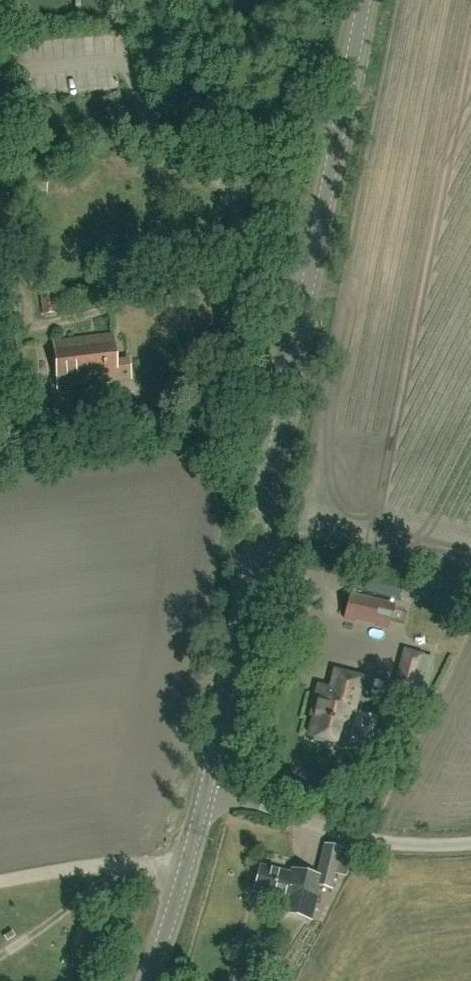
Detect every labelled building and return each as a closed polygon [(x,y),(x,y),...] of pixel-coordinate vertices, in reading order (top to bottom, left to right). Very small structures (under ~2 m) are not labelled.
[(9,210),(4,186),(0,187),(0,212),(9,210)] [(42,315),(56,313),(54,293),(40,295),(42,315)] [(58,387),(116,379),(131,378),(129,358),(115,360),(112,334),(55,342),(58,387)] [(350,592),(343,620),(357,623),(357,622),(376,626),(375,628),(388,631),(395,604),(350,592)] [(423,654),(402,649),(392,691),(413,696),(423,654)] [(362,679),(337,672),(332,691),(320,688),(315,707),(318,708),(311,737),(312,737),(313,741),(324,744),(328,741),(345,745),(362,679)] [(313,920),(320,887),(332,889),(342,848),(325,844),(317,876),(293,871),(292,875),(260,867),(254,892),(286,900),(283,913),(303,917),(313,920)]
